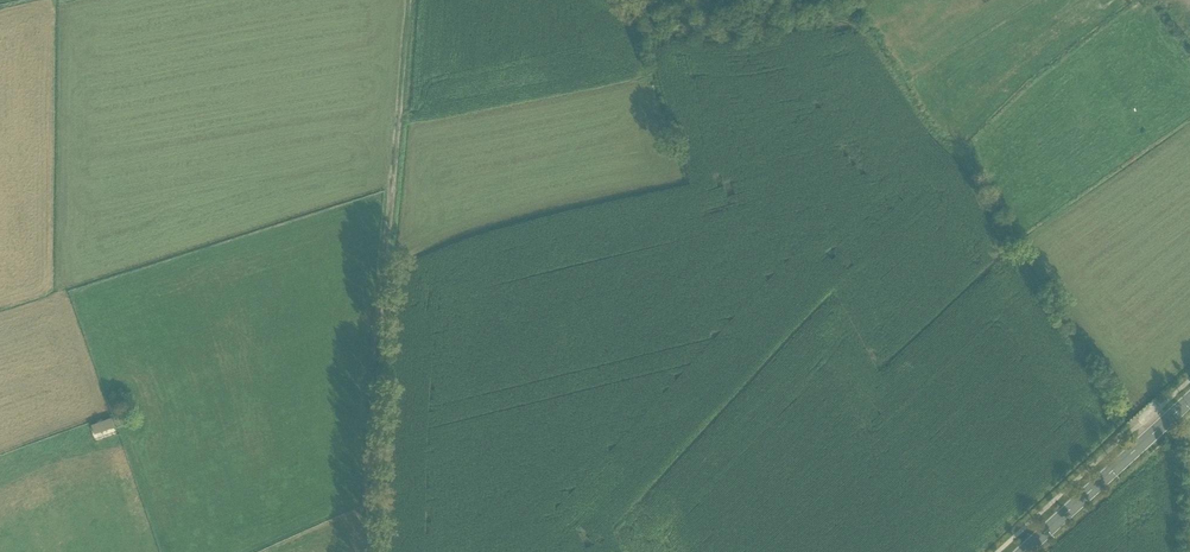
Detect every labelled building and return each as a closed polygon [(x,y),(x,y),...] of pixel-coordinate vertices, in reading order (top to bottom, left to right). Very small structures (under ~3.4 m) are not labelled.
[(103,439),(125,436),(122,422),(101,426),(103,439)]
